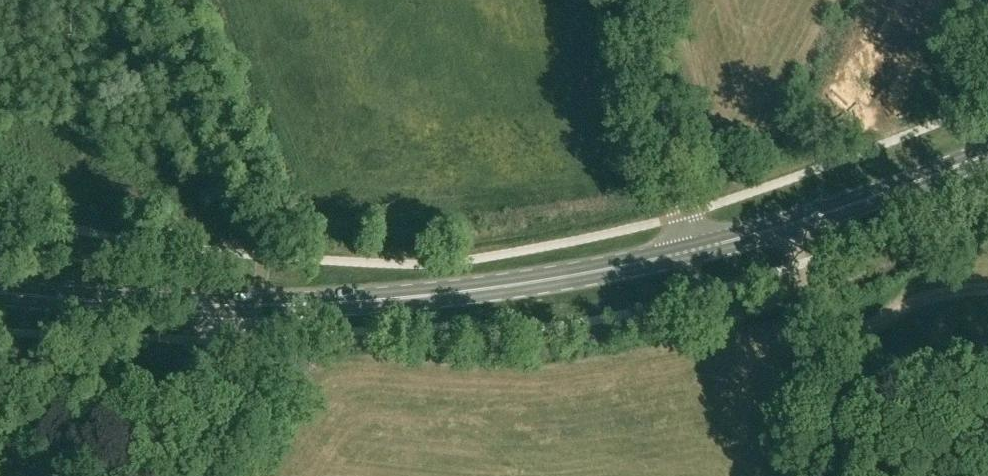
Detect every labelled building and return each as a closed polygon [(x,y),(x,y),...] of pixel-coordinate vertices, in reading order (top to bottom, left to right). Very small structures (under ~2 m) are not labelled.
[(692,232),(695,243),(712,239),(710,229),(692,232)]
